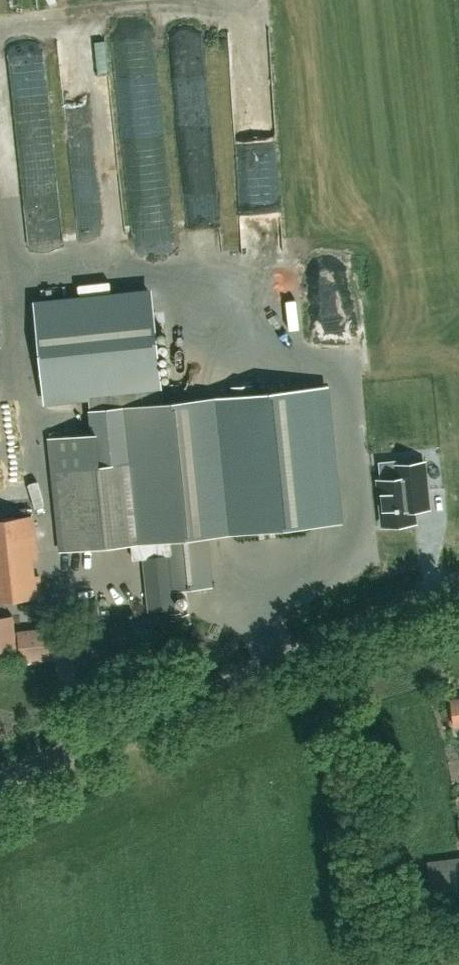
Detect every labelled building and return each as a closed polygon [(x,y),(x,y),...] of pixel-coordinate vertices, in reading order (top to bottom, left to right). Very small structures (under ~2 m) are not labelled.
[(82,160),(99,161),(100,145),(82,145),(82,160)] [(339,295),(337,267),(323,268),(326,296),(339,295)] [(89,395),(162,388),(153,296),(36,307),(45,399),(89,395)] [(90,410),(163,402),(162,388),(89,395),(90,410)] [(213,587),(208,536),(239,534),(225,395),(163,402),(90,410),(88,410),(94,467),(53,471),(60,550),(131,543),(133,560),(144,558),(169,556),(172,591),(213,587)] [(403,483),(384,484),(388,529),(420,526),(417,495),(432,493),(429,466),(401,469),(403,483)] [(323,507),(325,522),(350,518),(348,503),(323,507)] [(18,632),(14,633),(12,615),(6,616),(4,600),(41,596),(39,575),(34,576),(33,560),(37,559),(33,516),(0,520),(0,650),(16,648),(15,644),(19,644),(18,632)] [(144,558),(149,611),(174,609),(172,591),(169,556),(144,558)] [(21,662),(55,658),(51,628),(18,632),(19,644),(21,662)] [(458,916),(458,858),(427,863),(434,919),(458,916)]
